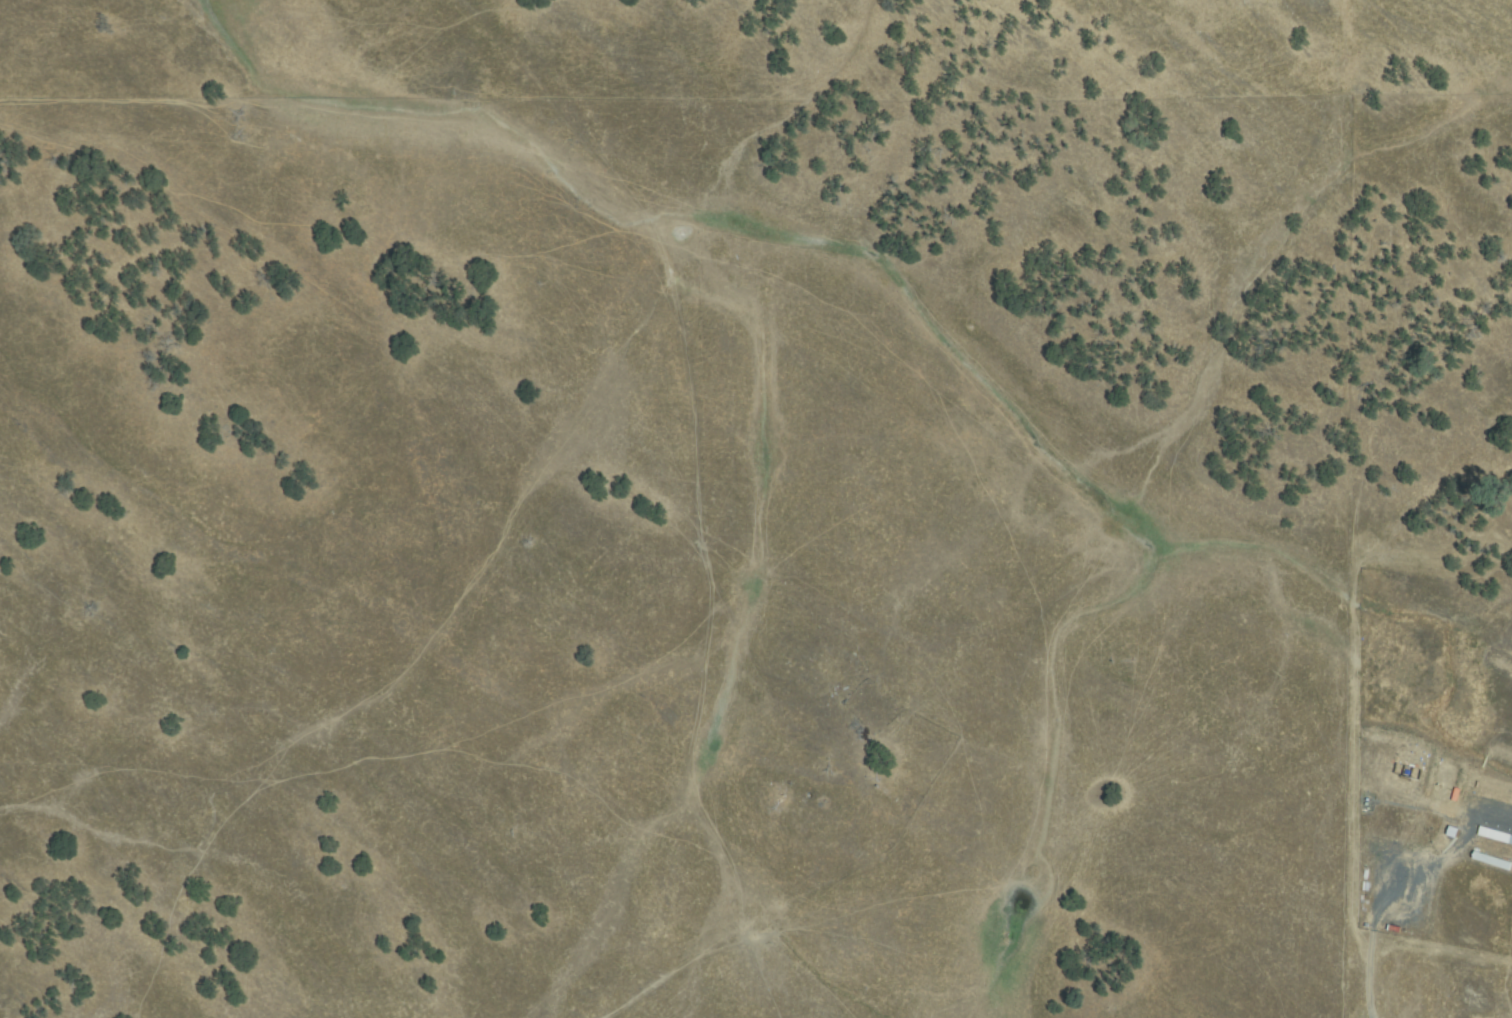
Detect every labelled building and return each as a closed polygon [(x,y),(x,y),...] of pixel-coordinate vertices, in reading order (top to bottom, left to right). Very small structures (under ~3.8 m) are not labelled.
[(1446,835),(1451,827),(1458,831),(1452,839),(1446,835)] [(1481,827),(1511,836),(1511,845),(1479,834),(1481,827)]
